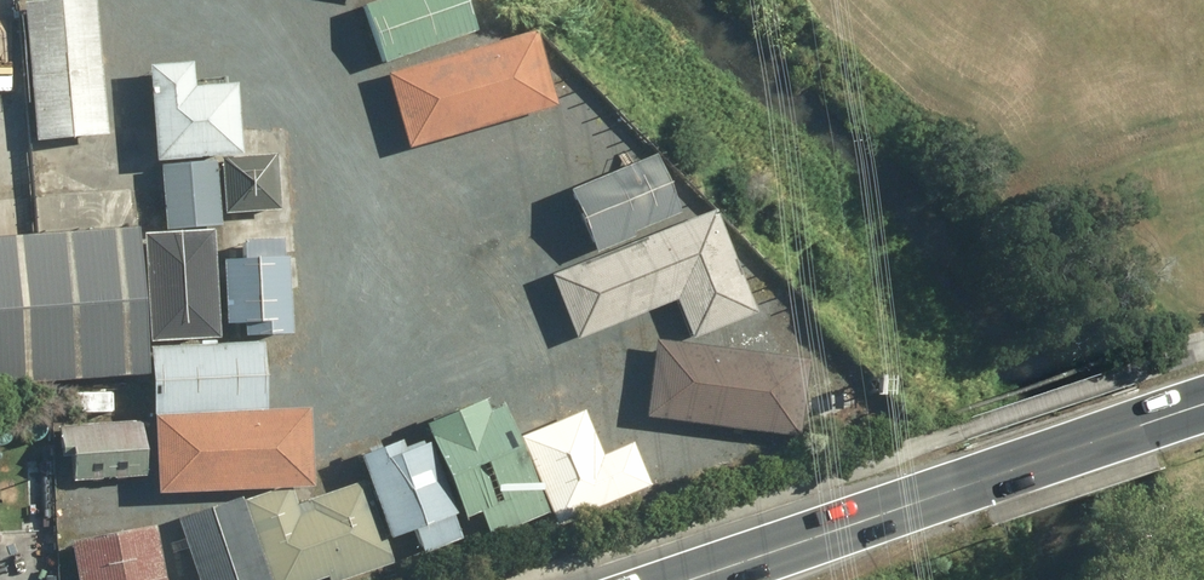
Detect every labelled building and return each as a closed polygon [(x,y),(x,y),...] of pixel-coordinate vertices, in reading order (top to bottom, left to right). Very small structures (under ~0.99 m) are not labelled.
[(37,101),(102,95),(99,69),(114,68),(108,0),(27,0),(37,101)] [(404,77),(446,66),(442,51),(495,37),(485,0),(384,0),(404,77)] [(553,42),(441,70),(451,100),(457,136),(502,125),(501,120),(567,104),(564,70),(553,42)] [(230,121),(224,164),(321,159),(327,117),(318,85),(278,87),(278,85),(261,85),(261,88),(220,90),(230,121)] [(637,130),(531,161),(550,225),(656,194),(637,130)] [(343,162),(234,172),(241,244),(350,233),(343,162)] [(175,236),(148,238),(155,343),(220,339),(216,275),(238,274),(235,231),(230,232),(226,175),(171,179),(175,236)] [(694,185),(575,220),(593,278),(711,244),(694,185)] [(577,235),(508,211),(492,259),(561,282),(577,235)] [(0,234),(0,380),(150,368),(139,224),(0,234)] [(398,307),(394,236),(312,239),(303,245),(239,246),(241,315),(398,307)] [(734,243),(659,266),(677,325),(753,302),(734,243)] [(641,315),(538,283),(511,368),(542,378),(536,396),(608,419),(641,315)] [(804,302),(691,338),(717,419),(757,405),(765,429),(806,416),(798,392),(830,381),(829,377),(844,372),(835,344),(828,346),(821,325),(812,328),(804,302)] [(308,315),(233,318),(235,359),(309,355),(308,315)] [(505,377),(458,396),(504,505),(530,495),(543,525),(592,504),(577,469),(600,460),(586,426),(570,433),(558,404),(523,419),(505,377)] [(324,384),(207,452),(249,524),(283,504),(292,519),(324,500),(321,495),(361,471),(338,432),(329,437),(323,426),(342,415),(324,384)] [(667,397),(592,429),(623,501),(698,469),(667,397)] [(198,412),(66,417),(69,482),(201,477),(198,412)] [(171,482),(83,484),(83,488),(69,488),(70,546),(85,545),(85,549),(179,547),(179,509),(172,510),(171,482)] [(291,524),(308,574),(304,575),(305,579),(361,579),(391,570),(367,498),(291,524)] [(169,554),(138,578),(128,579),(191,579),(169,554)]
